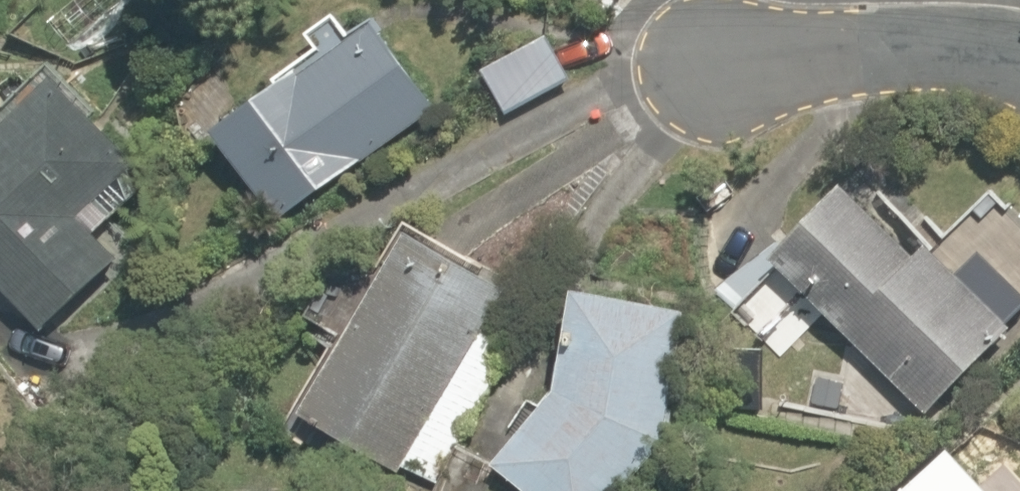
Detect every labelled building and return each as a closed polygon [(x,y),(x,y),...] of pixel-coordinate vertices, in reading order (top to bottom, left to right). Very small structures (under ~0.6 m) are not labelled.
[(273,84),(211,130),(277,220),(436,104),(373,18),(346,37),(330,15),(302,34),(311,46),(268,77),(273,84)] [(486,71),(508,113),(574,79),(552,37),(486,71)] [(46,327),(122,256),(99,230),(116,214),(100,198),(141,160),(62,74),(0,132),(0,278),(46,327)] [(927,411),(1011,322),(1019,312),(1019,286),(984,249),(961,272),(930,243),(921,253),(848,181),(774,259),(927,411)] [(405,462),(438,482),(471,425),(471,426),(517,348),(486,329),(511,288),(413,230),(307,411),(402,467),(405,462)] [(732,310),(778,355),(819,313),(769,263),(782,250),(769,237),(727,279),(745,297),(732,310)] [(531,490),(621,490),(668,437),(669,430),(673,431),(678,406),(673,406),(691,308),(581,288),(561,386),(497,461),(500,464),(502,465),(531,490)] [(957,445),(906,490),(998,490),(957,445)]
